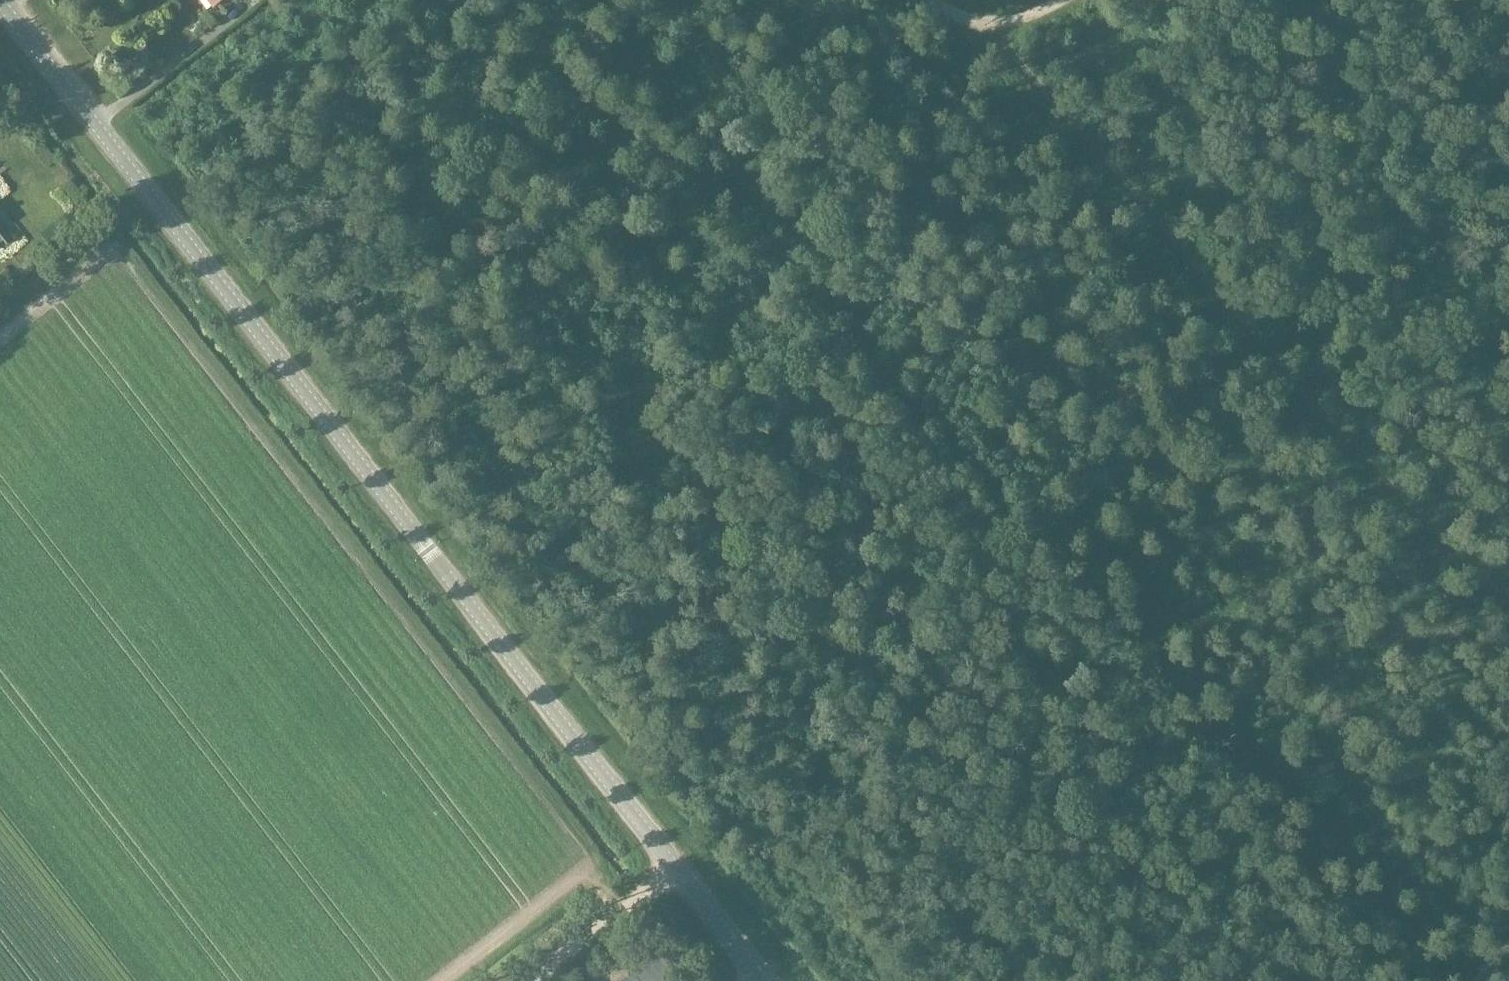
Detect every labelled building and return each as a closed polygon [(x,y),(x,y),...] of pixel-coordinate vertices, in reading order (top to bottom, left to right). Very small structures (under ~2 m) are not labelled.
[(577,972),(565,980),(584,980),(577,972)]
